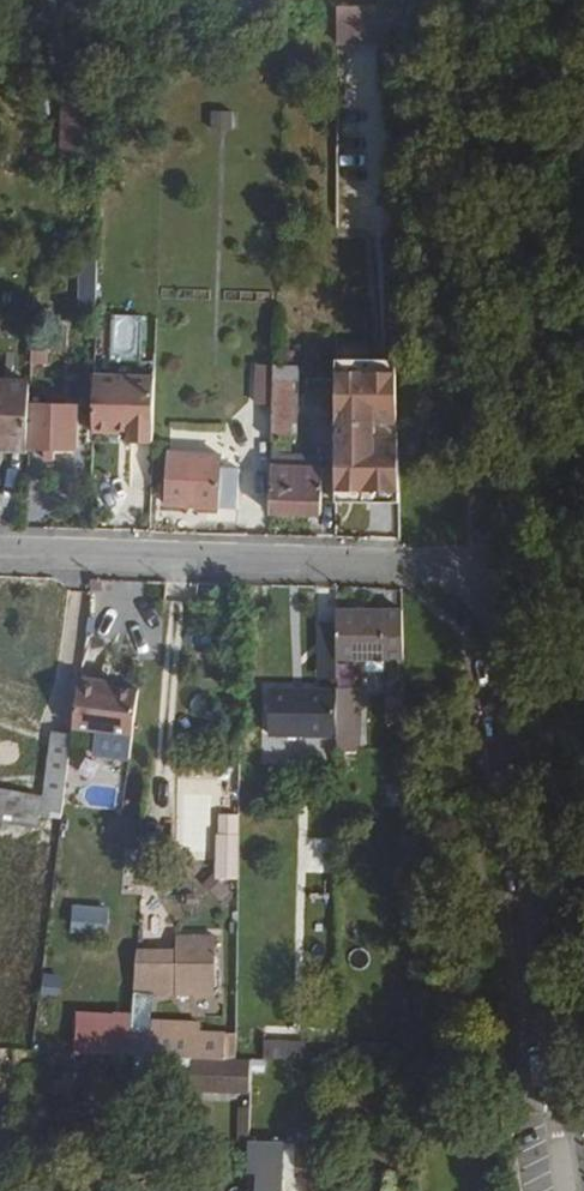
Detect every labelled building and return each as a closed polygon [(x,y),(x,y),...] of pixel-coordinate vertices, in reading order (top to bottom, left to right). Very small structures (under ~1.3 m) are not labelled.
[(334,7),(335,44),(380,43),(379,6),(334,7)] [(90,82),(62,80),(60,157),(87,158),(90,82)] [(209,112),(208,129),(231,130),(231,113),(209,112)] [(99,257),(99,248),(80,248),(79,256),(99,257)] [(98,260),(78,259),(77,312),(96,312),(98,260)] [(115,331),(98,330),(97,364),(116,365),(116,343),(115,343),(115,331)] [(260,377),(275,377),(275,363),(275,357),(260,357),(260,377)] [(335,501),(400,501),(397,359),(336,358),(335,501)] [(272,440),(273,440),(292,440),(293,440),(296,364),(275,363),(275,377),(274,397),(272,440)] [(95,373),(93,430),(129,431),(129,440),(153,441),(155,375),(95,373)] [(259,396),(274,397),(275,377),(260,377),(259,396)] [(30,403),(31,381),(0,380),(0,447),(29,448),(29,447),(30,403)] [(81,404),(30,403),(29,447),(80,448),(81,404)] [(292,450),(292,440),(273,440),(273,450),(292,450)] [(240,468),(221,467),(222,454),(170,452),(166,504),(238,509),(240,468)] [(272,453),(272,464),(321,466),(321,455),(272,453)] [(324,466),(321,466),(272,464),(270,513),(322,515),(324,466)] [(338,608),(337,621),(338,660),(354,659),(386,660),(386,609),(338,608)] [(338,660),(337,621),(319,622),(320,676),(338,676),(338,660)] [(386,672),(386,660),(354,659),(354,672),(386,672)] [(139,689),(130,687),(118,686),(118,679),(80,675),(74,728),(133,735),(139,689)] [(130,681),(118,679),(118,686),(130,687),(130,681)] [(338,691),(338,737),(338,738),(358,738),(360,738),(360,688),(338,688),(338,691)] [(268,736),(338,737),(338,691),(268,691),(268,736)] [(390,693),(391,723),(406,723),(405,692),(390,693)] [(73,733),(56,732),(46,809),(64,810),(73,733)] [(358,750),(358,738),(338,738),(338,750),(358,750)] [(0,789),(0,790),(0,821),(31,827),(37,796),(0,789)] [(216,815),(217,835),(237,835),(237,815),(216,815)] [(71,905),(70,932),(107,933),(107,906),(71,905)] [(180,950),(141,949),(139,991),(215,993),(216,938),(180,937),(180,950)] [(227,1059),(228,1033),(133,1031),(131,1055),(133,1056),(193,1057),(227,1059)] [(339,1044),(265,1041),(265,1059),(339,1061),(339,1044)] [(85,1054),(84,1081),(107,1082),(108,1055),(85,1054)] [(192,1090),(251,1092),(252,1059),(227,1059),(193,1057),(192,1090)] [(267,1060),(252,1059),(251,1092),(250,1108),(249,1139),(281,1141),(281,1134),(268,1134),(268,1114),(264,1113),(264,1079),(266,1079),(267,1060)] [(235,1142),(249,1143),(249,1139),(250,1108),(237,1107),(235,1142)] [(249,1143),(248,1173),(256,1174),(256,1190),(284,1190),(286,1141),(281,1141),(249,1139),(249,1143)]
